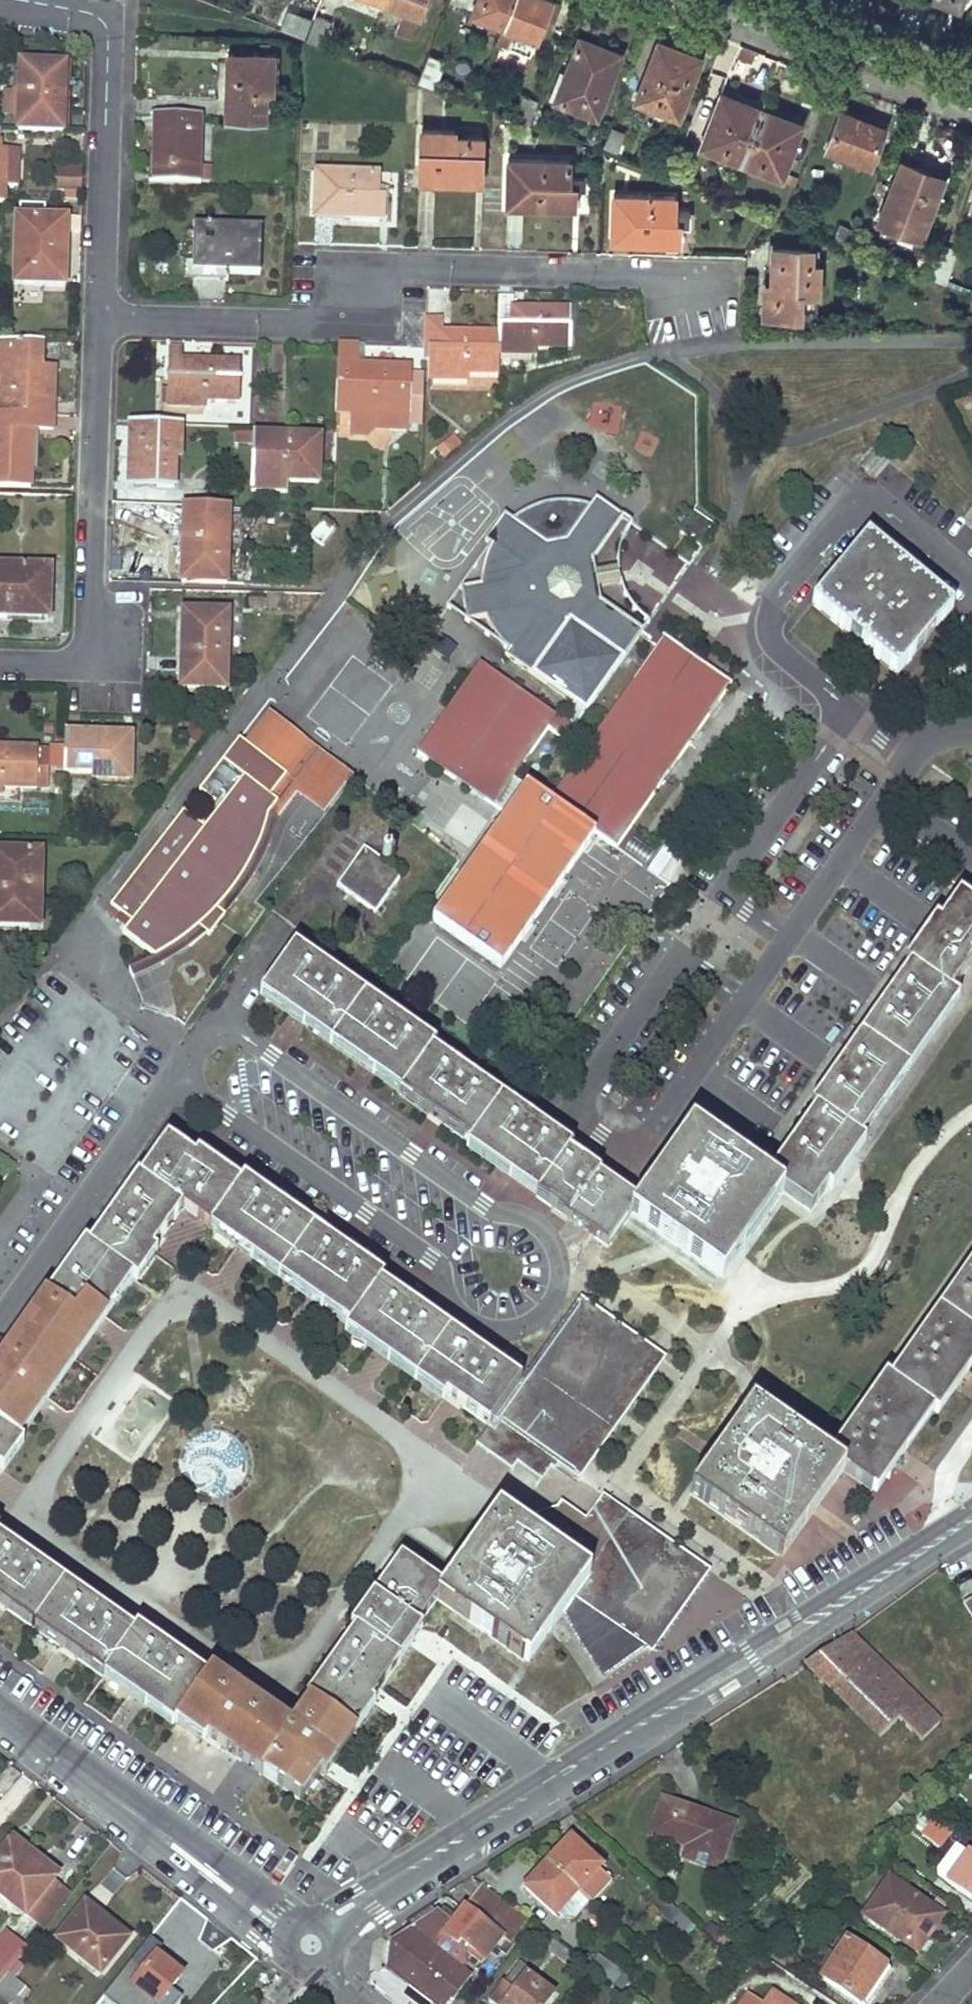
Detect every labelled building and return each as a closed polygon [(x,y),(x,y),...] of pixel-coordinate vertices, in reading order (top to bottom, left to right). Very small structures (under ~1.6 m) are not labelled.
[(381,1),(401,9),(394,31),(410,38),(424,0),(381,0),(381,1)] [(511,0),(475,0),(471,12),(502,24),(511,0)] [(550,0),(511,0),(502,24),(495,41),(509,46),(515,30),(534,37),(542,18),(550,22),(558,3),(550,0)] [(301,36),(307,18),(287,11),(280,28),(301,36)] [(306,40),(319,45),(328,22),(314,17),(306,40)] [(534,37),(515,30),(509,46),(528,53),(534,37)] [(558,71),(548,98),(594,115),(617,56),(576,40),(564,74),(558,71)] [(675,116),(698,57),(657,40),(635,99),(675,116)] [(269,93),(270,56),(225,55),(224,118),(262,119),(262,93),(269,93)] [(439,64),(424,57),(415,79),(430,85),(439,64)] [(17,73),(14,131),(60,132),(63,68),(45,67),(44,74),(17,73)] [(739,159),(758,108),(719,92),(699,144),(739,159)] [(778,174),(797,123),(758,108),(739,159),(778,174)] [(881,127),(839,111),(824,148),(867,165),(881,127)] [(194,186),(195,119),(166,118),(166,134),(153,134),(152,170),(160,170),(160,185),(194,186)] [(166,134),(166,118),(153,118),(153,134),(166,134)] [(616,152),(623,132),(608,127),(601,146),(616,152)] [(479,181),(481,137),(451,135),(451,132),(419,130),(417,171),(432,173),(432,180),(467,182),(467,165),(475,164),(474,181),(479,181)] [(3,204),(3,186),(9,187),(11,155),(0,154),(0,204),(3,204)] [(566,161),(507,158),(505,198),(534,199),(534,205),(571,207),(572,186),(566,185),(566,161)] [(940,176),(898,159),(876,219),(919,235),(940,176)] [(81,171),(56,170),(55,189),(80,190),(81,171)] [(160,185),(160,170),(152,170),(152,185),(160,185)] [(375,179),(315,178),(314,221),(384,222),(385,194),(374,194),(375,179)] [(671,220),(672,198),(611,195),(609,234),(623,234),(623,241),(676,243),(677,220),(671,220)] [(79,222),(16,220),(14,256),(23,257),(23,287),(65,288),(67,236),(79,236),(79,222)] [(259,276),(259,230),(192,228),(191,272),(215,272),(215,259),(243,259),(243,273),(243,275),(259,276)] [(920,275),(929,250),(920,247),(911,271),(917,273),(920,275)] [(758,295),(757,314),(796,316),(797,291),(814,292),(815,264),(808,264),(808,249),(768,248),(767,282),(773,282),(772,295),(758,295)] [(243,273),(243,259),(215,259),(215,272),(243,273)] [(813,316),(814,292),(797,291),(796,316),(813,316)] [(509,330),(511,297),(496,297),(494,334),(495,354),(532,356),(531,350),(569,350),(569,331),(509,330)] [(438,321),(425,321),(424,349),(424,360),(430,361),(429,381),(465,383),(466,374),(495,376),(495,354),(494,334),(447,334),(446,342),(438,341),(438,321)] [(30,343),(0,342),(0,414),(50,415),(51,404),(41,404),(42,371),(22,370),(22,361),(30,362),(30,343)] [(371,407),(405,409),(407,370),(353,367),(354,347),(338,346),(336,414),(372,415),(371,407)] [(200,401),(234,402),(235,365),(191,363),(191,375),(181,374),(181,349),(168,349),(166,405),(200,408),(200,401)] [(51,404),(51,372),(42,371),(41,404),(51,404)] [(29,488),(30,470),(25,470),(25,430),(50,430),(50,415),(0,414),(0,487),(29,488)] [(178,458),(180,425),(125,423),(124,482),(153,482),(153,489),(171,490),(172,458),(178,458)] [(311,439),(251,436),(250,474),(281,476),(281,484),(316,486),(317,465),(310,464),(311,439)] [(414,750),(501,814),(511,776),(543,727),(579,752),(587,739),(572,727),(639,629),(598,600),(589,558),(597,547),(621,516),(593,496),(588,503),(571,528),(563,539),(545,543),(526,530),(510,517),(502,512),(482,541),(488,544),(484,551),(482,557),(480,565),(477,574),(470,583),(459,585),(461,595),(464,619),(482,617),(484,622),(491,632),(495,638),(501,644),(505,649),(501,653),(574,706),(562,721),(476,661),(414,750)] [(555,501),(546,502),(540,504),(532,506),(521,510),(510,517),(526,530),(550,513),(570,500),(555,501)] [(588,503),(570,500),(550,513),(571,528),(588,503)] [(188,542),(190,507),(182,506),(181,542),(188,542)] [(181,542),(180,582),(223,583),(227,507),(190,507),(188,542),(181,542)] [(571,528),(550,513),(526,530),(545,543),(563,539),(571,528)] [(332,534),(321,524),(309,537),(321,548),(332,534)] [(948,608),(863,538),(810,602),(895,671),(948,608)] [(0,566),(0,619),(5,619),(5,614),(46,616),(47,593),(40,593),(40,568),(0,566)] [(200,613),(182,612),(181,620),(200,621),(200,613)] [(186,688),(222,690),(226,615),(200,613),(200,621),(181,620),(180,658),(187,658),(186,688)] [(725,683),(658,634),(587,739),(579,752),(545,800),(511,776),(501,814),(428,918),(498,965),(592,831),(613,847),(725,683)] [(186,688),(187,658),(180,658),(177,687),(186,688)] [(324,813),(353,775),(265,707),(108,905),(129,921),(121,932),(151,955),(182,936),(206,915),(223,895),(243,870),(260,838),(266,811),(271,804),(281,812),(297,792),(324,813)] [(120,737),(62,735),(61,772),(95,773),(94,781),(126,783),(127,763),(120,762),(120,737)] [(127,763),(128,737),(120,737),(120,762),(127,763)] [(47,788),(48,751),(0,750),(0,787),(47,788)] [(362,846),(335,884),(373,911),(399,873),(386,863),(393,852),(381,843),(373,854),(362,846)] [(27,927),(29,889),(38,889),(40,854),(0,853),(0,926),(27,927)] [(764,1177),(781,1191),(807,1210),(824,1185),(830,1189),(862,1143),(856,1138),(955,999),(946,992),(965,964),(971,954),(971,906),(956,895),(938,922),(932,919),(901,962),(905,965),(808,1105),(814,1109),(764,1177)] [(434,1045),(292,945),(257,995),(467,1143),(464,1146),(577,1226),(604,1245),(626,1213),(635,1200),(610,1182),(566,1151),(568,1147),(431,1049),(434,1045)] [(635,1200),(626,1213),(719,1277),(781,1191),(764,1177),(689,1126),(635,1200)] [(486,1425),(518,1380),(378,1281),(381,1277),(241,1178),(237,1184),(194,1153),(192,1157),(165,1137),(136,1179),(134,1177),(86,1246),(82,1243),(0,1358),(0,1471),(21,1442),(17,1439),(130,1277),(135,1281),(156,1252),(151,1248),(179,1208),(346,1326),(343,1329),(441,1399),(445,1394),(486,1425)] [(824,1458),(841,1470),(873,1492),(929,1411),(935,1415),(971,1362),(971,1256),(886,1379),(883,1377),(824,1458)] [(664,1356),(579,1295),(548,1338),(571,1328),(634,1374),(599,1421),(572,1442),(551,1470),(486,1425),(456,1467),(516,1509),(509,1520),(514,1523),(568,1509),(603,1535),(609,1535),(636,1553),(635,1555),(691,1592),(706,1571),(576,1479),(664,1356)] [(571,1328),(548,1338),(518,1380),(486,1425),(551,1470),(572,1442),(599,1421),(634,1374),(571,1328)] [(766,1417),(754,1409),(693,1496),(737,1527),(780,1556),(841,1470),(824,1458),(766,1417)] [(568,1509),(514,1523),(590,1572),(572,1596),(649,1651),(691,1592),(635,1555),(636,1553),(609,1535),(603,1535),(568,1509)] [(442,1585),(434,1598),(526,1662),(562,1611),(572,1596),(590,1572),(514,1523),(509,1520),(495,1511),(442,1585)] [(170,1724),(173,1720),(202,1742),(205,1736),(258,1774),(259,1771),(298,1799),(316,1772),(321,1776),(372,1704),(368,1702),(421,1627),(416,1623),(434,1598),(442,1585),(398,1553),(347,1625),(351,1628),(302,1698),(307,1701),(289,1727),(208,1670),(205,1675),(134,1625),(131,1629),(0,1536),(0,1604),(170,1724)] [(649,1651),(572,1596),(562,1611),(566,1621),(570,1631),(578,1646),(605,1684),(608,1683),(606,1680),(618,1671),(634,1660),(649,1651)] [(940,1722),(850,1634),(804,1665),(880,1738),(900,1719),(922,1741),(940,1722)] [(733,1826),(662,1801),(651,1834),(687,1847),(683,1859),(717,1870),(733,1826)] [(939,1852),(954,1830),(934,1816),(919,1838),(939,1852)] [(599,1868),(570,1841),(548,1865),(577,1892),(599,1868)] [(9,1843),(0,1855),(0,1897),(25,1917),(54,1881),(30,1861),(9,1843)] [(947,1883),(971,1900),(971,1848),(947,1883)] [(58,1875),(34,1856),(30,1861),(54,1881),(58,1875)] [(577,1892),(548,1865),(526,1888),(554,1917),(577,1892)] [(943,1915),(888,1877),(862,1915),(916,1954),(943,1915)] [(68,1892),(54,1881),(25,1917),(39,1928),(68,1892)] [(516,1912),(482,1886),(452,1925),(437,1913),(386,1946),(385,1949),(384,1969),(428,2003),(449,2003),(471,1976),(434,1948),(444,1936),(447,1931),(461,1942),(467,1947),(467,1962),(477,1970),(502,1938),(498,1935),(505,1927),(517,1936),(527,1924),(514,1914),(516,1912)] [(658,1893),(647,1904),(669,1923),(679,1913),(658,1893)] [(127,1940),(84,1905),(58,1940),(100,1973),(127,1940)] [(458,1947),(461,1942),(447,1931),(444,1936),(458,1947)] [(25,1951),(6,1935),(0,1942),(0,1985),(25,1951)] [(575,1957),(553,1940),(546,1950),(568,1967),(575,1957)] [(888,1969),(844,1940),(819,1978),(856,2003),(869,1981),(876,1986),(888,1969)] [(156,1955),(135,1981),(161,2001),(159,2003),(177,2003),(186,1993),(176,1985),(182,1976),(156,1955)] [(612,1986),(623,1973),(599,1955),(588,1967),(591,1970),(612,1986)] [(490,1999),(497,2003),(545,2003),(552,1995),(525,1975),(529,1971),(519,1963),(490,1999)] [(749,1994),(742,2003),(763,2003),(749,1994)] [(772,1995),(765,2003),(785,2003),(772,1995)]
